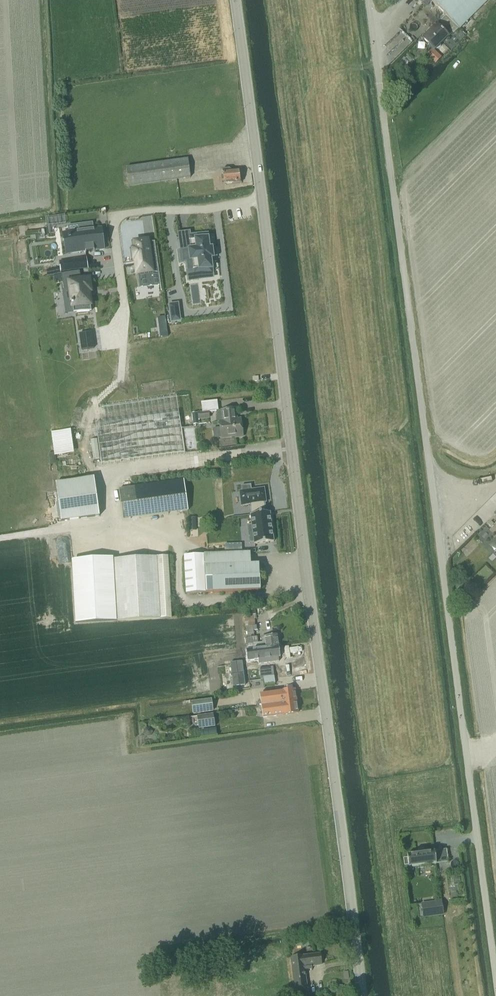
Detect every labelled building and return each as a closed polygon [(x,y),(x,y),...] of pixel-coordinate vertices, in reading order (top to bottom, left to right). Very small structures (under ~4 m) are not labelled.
[(446,16),(458,28),(459,30),(476,12),(484,5),(489,0),(430,0),(446,16)] [(437,25),(422,39),(434,51),(448,36),(453,32),(453,33),(458,28),(446,16),(437,25)] [(129,186),(191,177),(188,159),(126,168),(129,186)] [(229,169),(222,170),(222,173),(224,186),(241,183),(241,181),(242,180),(241,177),(240,176),(239,171),(231,172),(231,171),(229,169)] [(69,238),(68,238),(69,241),(70,241),(71,254),(85,252),(86,254),(95,252),(94,251),(104,249),(101,228),(93,230),(93,223),(83,224),(84,231),(68,233),(69,238)] [(191,251),(182,253),(186,280),(213,276),(212,273),(210,258),(213,258),(213,257),(213,256),(212,250),(212,249),(209,249),(207,235),(189,237),(191,251)] [(136,250),(133,250),(135,260),(136,260),(138,275),(139,275),(141,287),(160,284),(161,284),(155,242),(148,243),(148,241),(135,243),(136,250)] [(86,258),(59,262),(61,272),(88,269),(86,258)] [(80,272),(61,275),(64,290),(70,289),(72,303),(72,304),(72,306),(73,306),(74,313),(91,311),(89,292),(91,291),(89,280),(81,281),(80,272)] [(92,331),(79,333),(82,349),(94,347),(92,331)] [(103,423),(96,424),(101,464),(184,452),(179,412),(177,397),(101,408),(103,423)] [(218,411),(216,411),(218,422),(220,422),(220,428),(213,429),(214,439),(235,436),(235,438),(243,437),(241,419),(235,420),(233,409),(221,410),(218,411)] [(61,521),(100,516),(96,488),(94,478),(56,483),(57,493),(61,521)] [(123,519),(138,517),(188,511),(184,481),(134,488),(118,490),(123,519)] [(242,491),(239,491),(241,506),(250,505),(252,515),(251,515),(252,525),(247,525),(248,534),(253,534),(254,544),(274,542),(270,512),(266,513),(264,503),(266,503),(264,488),(251,490),(250,485),(241,486),(242,491)] [(204,555),(185,556),(186,593),(206,592),(206,593),(260,590),(259,564),(251,564),(250,553),(204,554),(204,555)] [(114,559),(112,559),(115,620),(160,617),(157,556),(114,559)] [(112,559),(72,561),(76,622),(115,620),(112,559)] [(254,637),(254,631),(258,630),(257,625),(255,625),(254,615),(256,614),(256,609),(249,610),(250,615),(244,616),(245,628),(246,627),(248,638),(254,637)] [(245,638),(245,644),(248,644),(248,650),(255,649),(278,646),(277,635),(262,637),(263,642),(258,642),(257,637),(254,637),(248,638),(245,638)] [(248,650),(246,650),(247,661),(258,659),(259,664),(278,661),(278,657),(280,657),(278,646),(255,649),(248,650)] [(242,659),(230,661),(232,685),(244,683),(242,659)] [(273,666),(259,667),(261,679),(264,678),(263,677),(266,677),(274,676),(273,666)] [(266,677),(263,677),(264,678),(264,685),(275,684),(274,676),(266,677)] [(268,693),(260,694),(260,697),(261,707),(296,702),(295,689),(276,692),(268,693)] [(213,711),(212,700),(212,699),(191,702),(193,714),(213,711)] [(296,702),(261,707),(262,718),(298,713),(296,702)] [(197,716),(199,729),(215,727),(213,714),(197,716)] [(409,867),(436,864),(436,859),(435,851),(407,854),(408,864),(409,867)] [(312,966),(322,965),(320,954),(291,958),(296,993),(308,992),(305,970),(312,969),(312,966)]
